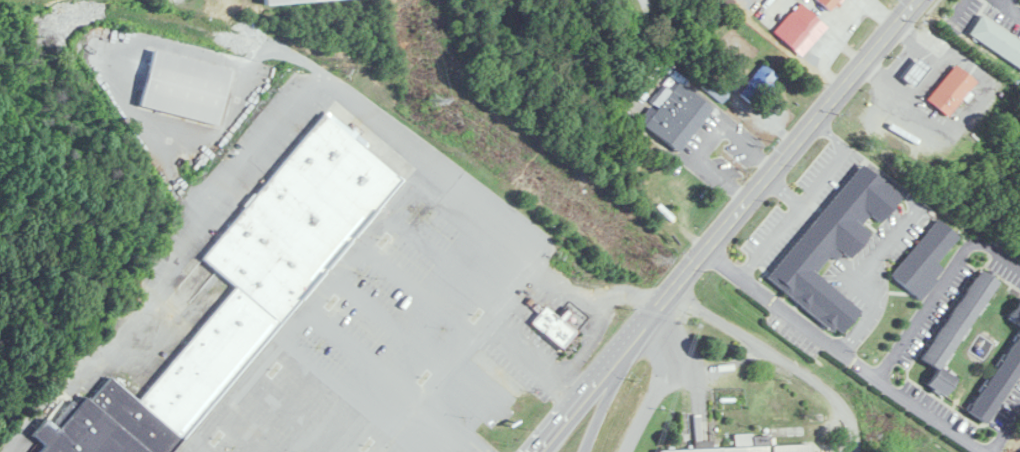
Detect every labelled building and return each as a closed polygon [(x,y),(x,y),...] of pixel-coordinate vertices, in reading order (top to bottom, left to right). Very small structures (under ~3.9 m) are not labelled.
[(834,11),(841,0),(816,0),(815,0),(834,11)] [(781,37),(795,50),(822,22),(809,9),(781,37)] [(966,38),(1019,72),(1019,44),(979,18),(966,38)] [(140,106),(217,123),(230,68),(152,50),(140,106)] [(915,60),(898,79),(910,90),(927,71),(915,60)] [(778,80),(766,66),(739,88),(750,102),(778,80)] [(952,68),(923,103),(944,121),(973,85),(952,68)] [(713,106),(677,81),(646,126),(682,151),(713,106)] [(407,179),(176,451),(41,451),(43,450),(31,440),(46,423),(62,431),(107,379),(139,406),(237,291),(201,261),(327,112),(407,179)] [(768,279),(840,336),(861,309),(816,273),(831,255),(837,260),(843,253),(851,259),(872,233),(862,225),(870,215),(881,223),(902,196),(860,163),(768,279)] [(959,236),(937,218),(891,276),(920,299),(944,269),(937,263),(959,236)] [(943,367),(998,280),(980,268),(922,358),(938,368),(928,384),(946,395),(958,377),(943,367)] [(1010,316),(1019,322),(1019,299),(1010,316)] [(577,335),(560,355),(529,328),(546,309),(577,335)] [(971,413),(991,425),(1019,373),(1019,327),(971,413)] [(655,451),(809,451),(809,443),(655,451)]
